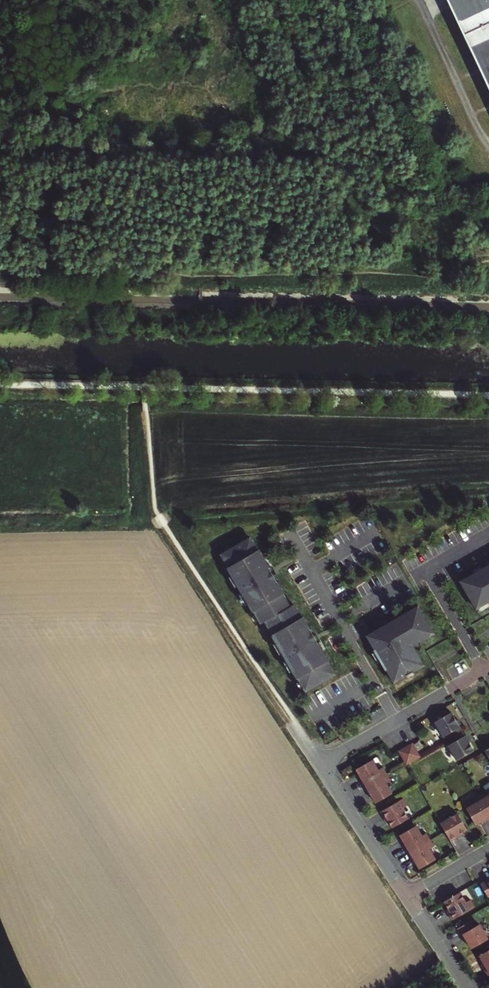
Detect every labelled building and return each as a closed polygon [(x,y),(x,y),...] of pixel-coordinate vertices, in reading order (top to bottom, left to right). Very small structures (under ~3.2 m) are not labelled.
[(488,92),(488,0),(446,0),(488,92)] [(255,550),(248,537),(218,554),(226,567),(225,567),(250,611),(252,610),(259,623),(263,621),(271,633),(270,634),(295,678),(296,677),(304,690),(333,673),(326,660),(327,660),(301,616),(300,617),(292,604),(288,606),(281,593),(282,593),(256,549),(255,550)] [(459,583),(474,608),(488,600),(488,602),(488,566),(459,583)] [(417,608),(366,638),(374,652),(373,652),(385,673),(386,672),(393,685),(421,669),(414,656),(416,655),(412,648),(419,643),(418,641),(431,633),(417,608)] [(452,730),(459,727),(451,712),(434,721),(442,736),(452,730)] [(455,735),(462,731),(459,727),(452,730),(455,735)] [(457,739),(464,735),(462,731),(455,735),(457,739)] [(456,759),(472,750),(464,735),(457,739),(447,745),(456,759)] [(411,743),(405,747),(412,760),(419,756),(411,743)] [(404,762),(405,764),(412,760),(405,747),(397,751),(404,762)] [(359,780),(362,786),(385,773),(382,767),(377,769),(371,759),(355,768),(361,779),(359,780)] [(385,773),(362,786),(366,793),(368,792),(374,802),(390,793),(384,783),(389,780),(385,773)] [(480,793),(488,809),(488,794),(487,789),(480,793)] [(475,824),(486,818),(487,820),(488,819),(488,809),(480,793),(473,797),(476,802),(466,808),(475,824)] [(402,798),(379,811),(383,818),(385,817),(391,827),(407,818),(401,808),(406,805),(402,798)] [(444,814),(437,818),(445,830),(451,841),(457,837),(456,835),(466,829),(457,813),(447,819),(444,814)] [(403,846),(407,852),(430,839),(426,832),(421,835),(416,825),(399,834),(405,845),(403,846)] [(430,839),(407,852),(411,859),(413,857),(419,868),(435,858),(429,848),(434,845),(430,839)] [(481,883),(488,897),(488,896),(488,878),(481,883)] [(460,891),(444,900),(450,911),(448,912),(452,919),(475,905),(471,899),(466,901),(460,891)] [(470,920),(457,928),(461,934),(463,933),(471,947),(488,938),(480,923),(474,926),(470,920)] [(480,954),(487,967),(485,968),(488,976),(488,949),(480,954)]
